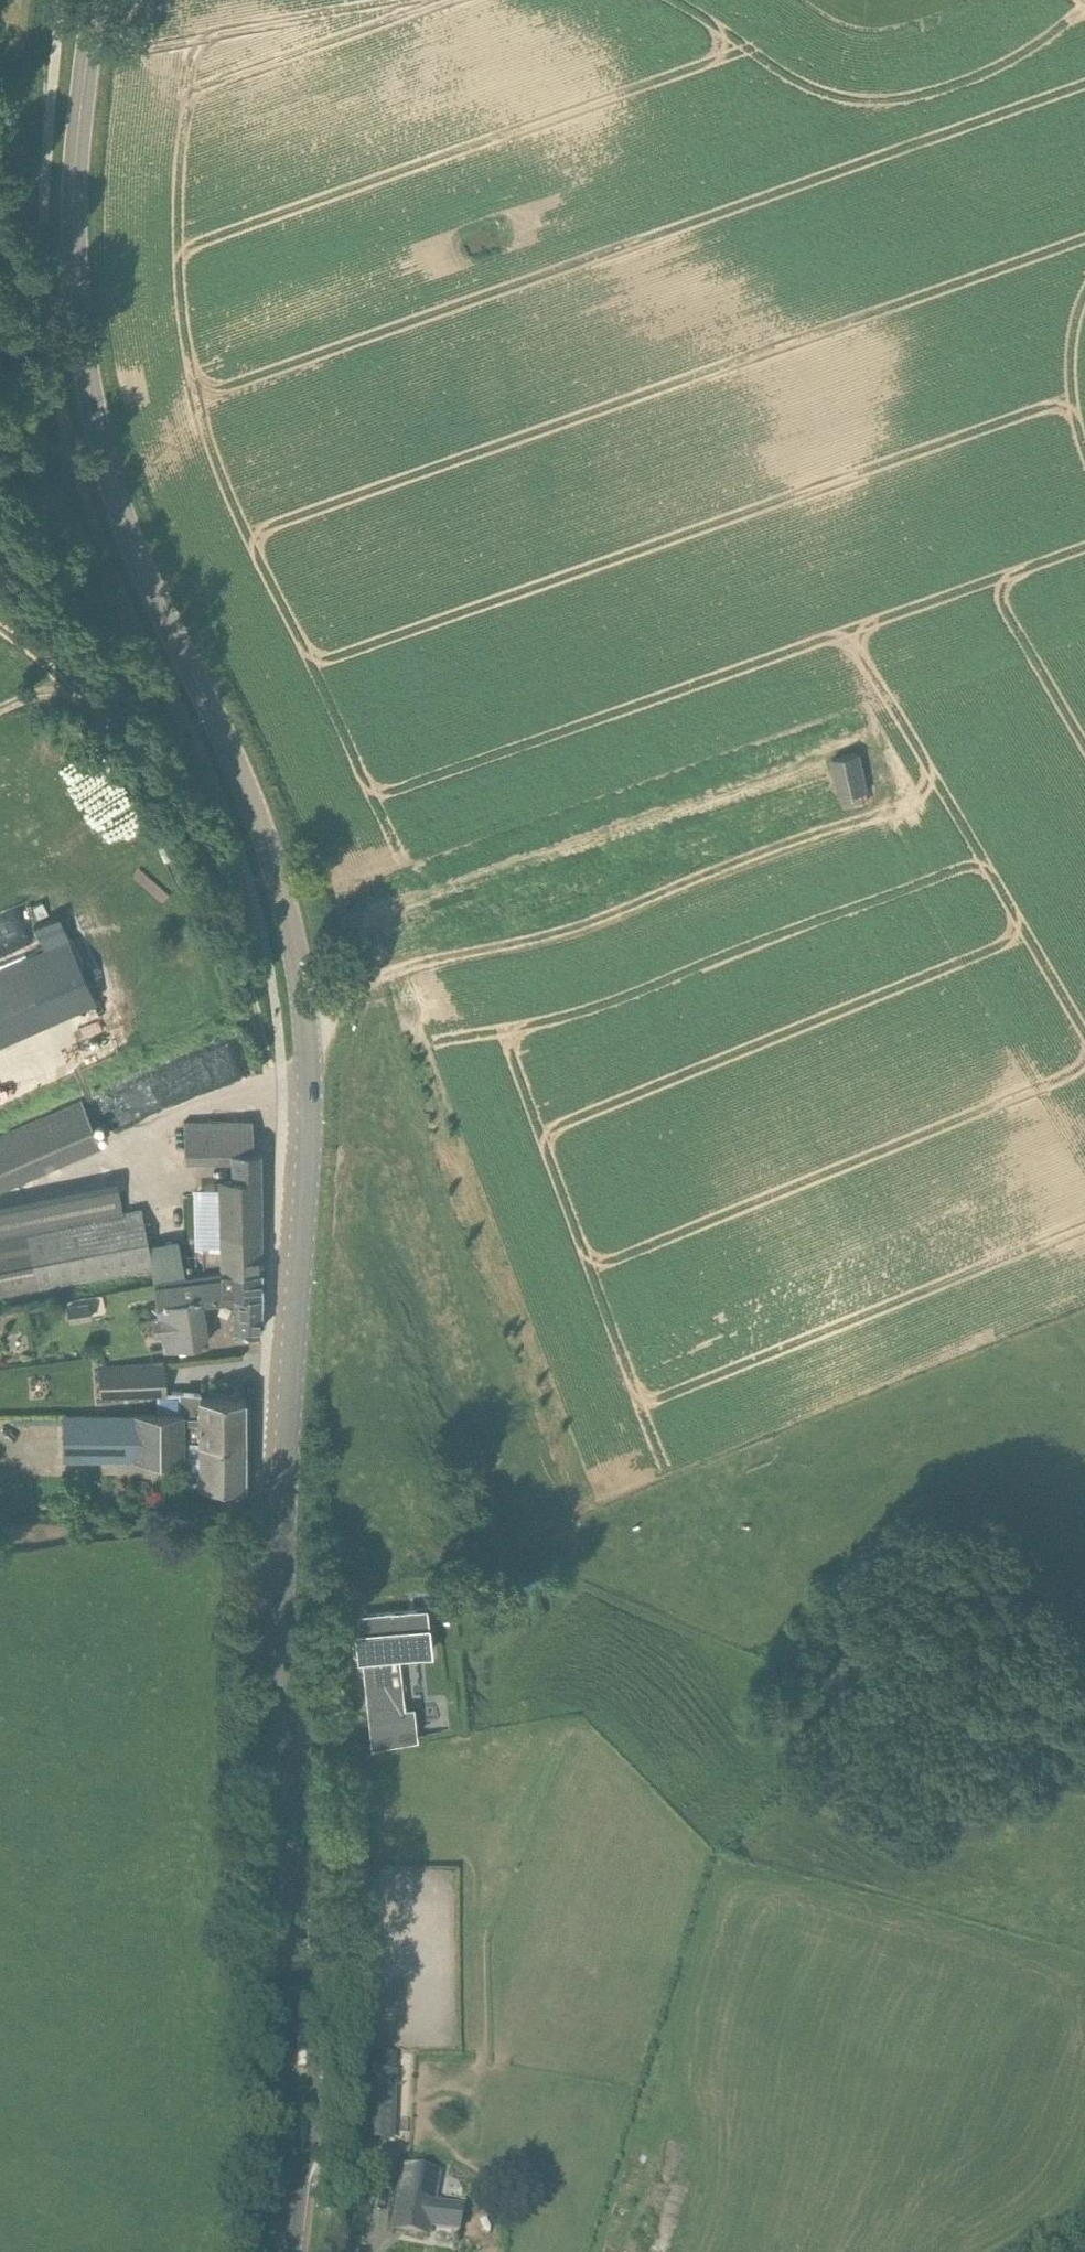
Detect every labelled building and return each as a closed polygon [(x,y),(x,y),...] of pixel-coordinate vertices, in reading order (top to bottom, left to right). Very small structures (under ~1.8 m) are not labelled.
[(832,759),(841,798),(866,792),(858,754),(832,759)] [(0,971),(0,1044),(96,1001),(68,940),(0,971)] [(0,1141),(0,1186),(97,1144),(80,1105),(0,1141)] [(221,1235),(260,1233),(259,1151),(253,1151),(252,1121),(184,1122),(185,1163),(232,1162),(234,1181),(220,1184),(221,1235)] [(123,1212),(117,1180),(0,1203),(0,1299),(154,1269),(142,1209),(123,1212)] [(203,1276),(261,1269),(260,1233),(221,1235),(222,1250),(202,1250),(203,1276)] [(200,1276),(183,1279),(181,1268),(169,1270),(171,1281),(155,1284),(165,1349),(207,1343),(201,1300),(200,1294),(203,1293),(200,1276)] [(237,1295),(261,1296),(261,1269),(203,1276),(200,1276),(203,1293),(200,1294),(201,1300),(223,1296),(237,1297),(237,1295)] [(259,1333),(261,1296),(237,1295),(237,1297),(238,1297),(235,1331),(259,1333)] [(91,1320),(89,1303),(67,1307),(70,1323),(91,1320)] [(167,1394),(164,1363),(98,1368),(100,1399),(167,1394)] [(183,1441),(245,1443),(245,1399),(200,1399),(200,1422),(182,1422),(183,1441)] [(183,1441),(182,1422),(182,1413),(135,1414),(135,1415),(65,1416),(65,1461),(136,1461),(183,1460),(183,1450),(200,1450),(201,1488),(245,1488),(245,1443),(183,1441)] [(477,1565),(483,1582),(497,1578),(494,1566),(492,1560),(481,1564),(477,1565)] [(414,1707),(398,1708),(392,1655),(430,1651),(427,1626),(390,1630),(388,1612),(359,1615),(370,1716),(372,1750),(419,1741),(414,1707)] [(367,2072),(365,2139),(388,2140),(390,2100),(395,2100),(396,2074),(367,2072)] [(357,2168),(374,2170),(376,2160),(358,2158),(357,2168)] [(434,2204),(439,2171),(404,2165),(393,2230),(422,2235),(424,2225),(459,2231),(463,2209),(434,2204)]
